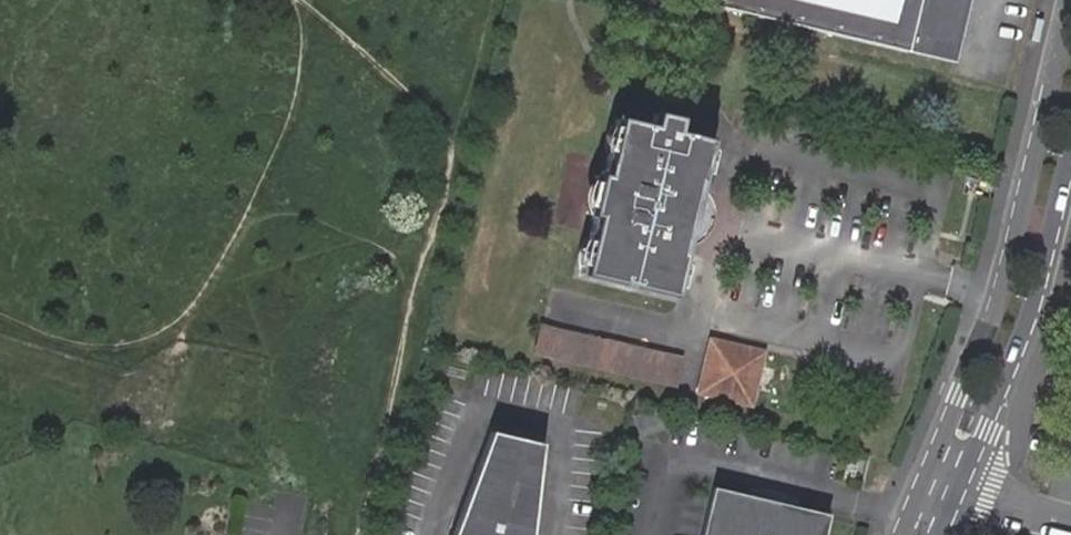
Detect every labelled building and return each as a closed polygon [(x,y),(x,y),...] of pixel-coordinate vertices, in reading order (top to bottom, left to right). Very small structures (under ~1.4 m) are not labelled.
[(710,12),(912,58),(926,0),(713,0),(710,12)] [(912,59),(954,69),(970,0),(926,0),(912,59)] [(692,203),(695,190),(697,190),(707,150),(617,129),(603,189),(597,188),(588,226),(593,228),(581,283),(671,303),(682,249),(692,203)] [(699,226),(692,203),(682,249),(692,241),(699,226)] [(565,370),(572,342),(541,334),(534,363),(565,370)] [(572,342),(565,370),(673,396),(680,368),(572,342)] [(759,364),(710,352),(698,401),(747,413),(759,364)] [(541,453),(490,440),(465,494),(452,534),(535,534),(541,453)] [(715,490),(705,534),(821,534),(826,515),(715,490)]
